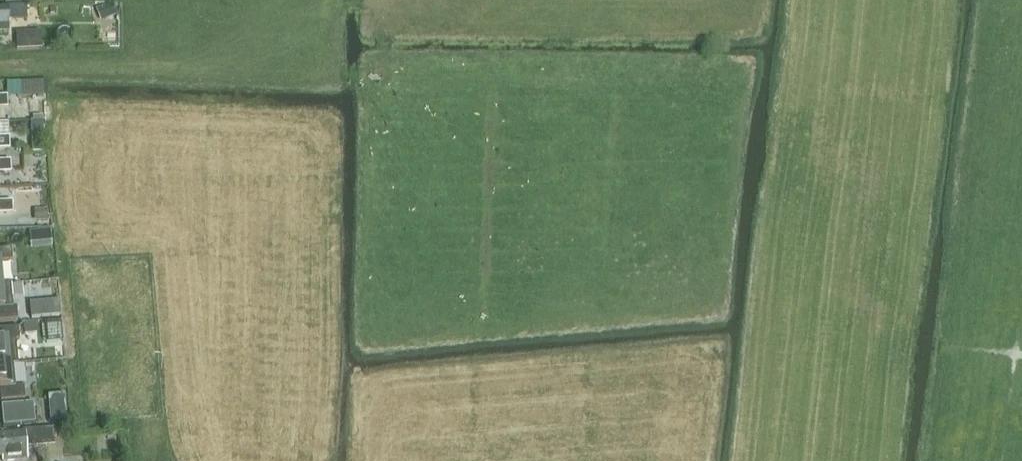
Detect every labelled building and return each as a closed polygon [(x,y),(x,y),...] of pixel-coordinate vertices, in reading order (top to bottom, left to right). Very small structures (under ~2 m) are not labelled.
[(111,4),(101,8),(106,20),(116,16),(111,4)] [(8,34),(7,10),(0,11),(0,35),(8,34)] [(42,49),(42,32),(16,33),(17,50),(42,49)] [(43,97),(43,91),(43,83),(17,83),(17,98),(43,97)] [(10,150),(9,138),(0,138),(0,150),(10,150)] [(43,143),(31,143),(31,151),(43,151),(43,143)] [(11,173),(10,161),(0,162),(0,174),(11,173)] [(13,214),(12,202),(0,203),(0,215),(13,214)] [(47,211),(38,211),(38,221),(48,220),(47,211)] [(13,261),(11,249),(0,250),(0,262),(13,261)] [(11,285),(11,284),(1,285),(0,270),(0,286),(11,285)] [(0,286),(0,322),(18,320),(17,308),(13,308),(11,285),(0,286)] [(47,303),(31,304),(33,320),(48,318),(47,303)] [(63,341),(61,322),(46,323),(47,342),(63,341)] [(0,330),(0,366),(18,364),(16,341),(20,340),(18,328),(0,330)] [(0,366),(0,391),(1,402),(25,399),(24,387),(15,388),(13,366),(18,365),(18,364),(0,366)] [(35,423),(33,404),(3,407),(4,426),(35,423)] [(57,446),(55,429),(25,431),(25,435),(0,437),(0,458),(2,458),(2,460),(15,460),(27,460),(26,448),(57,446)]
